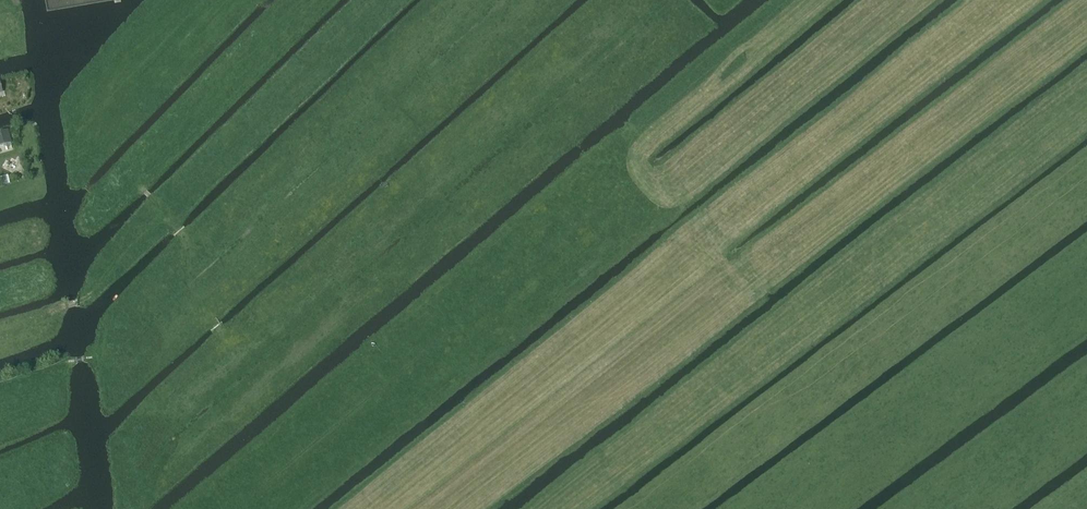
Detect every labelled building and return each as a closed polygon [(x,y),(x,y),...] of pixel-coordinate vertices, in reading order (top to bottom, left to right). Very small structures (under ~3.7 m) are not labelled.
[(0,133),(0,147),(11,144),(8,131),(0,133)] [(8,177),(0,179),(2,186),(10,184),(8,177)]
